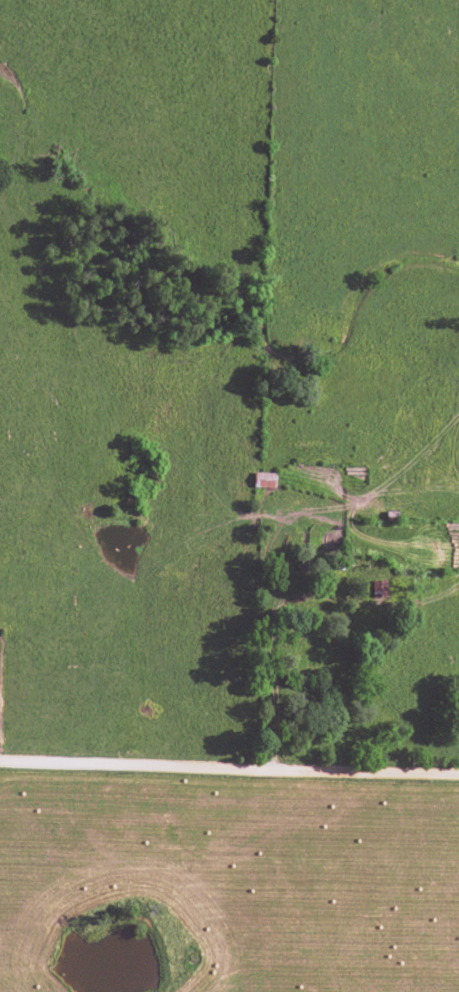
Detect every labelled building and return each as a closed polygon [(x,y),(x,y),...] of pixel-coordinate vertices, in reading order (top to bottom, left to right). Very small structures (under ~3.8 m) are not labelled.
[(386,598),(386,581),(371,581),(372,598),(386,598)]
